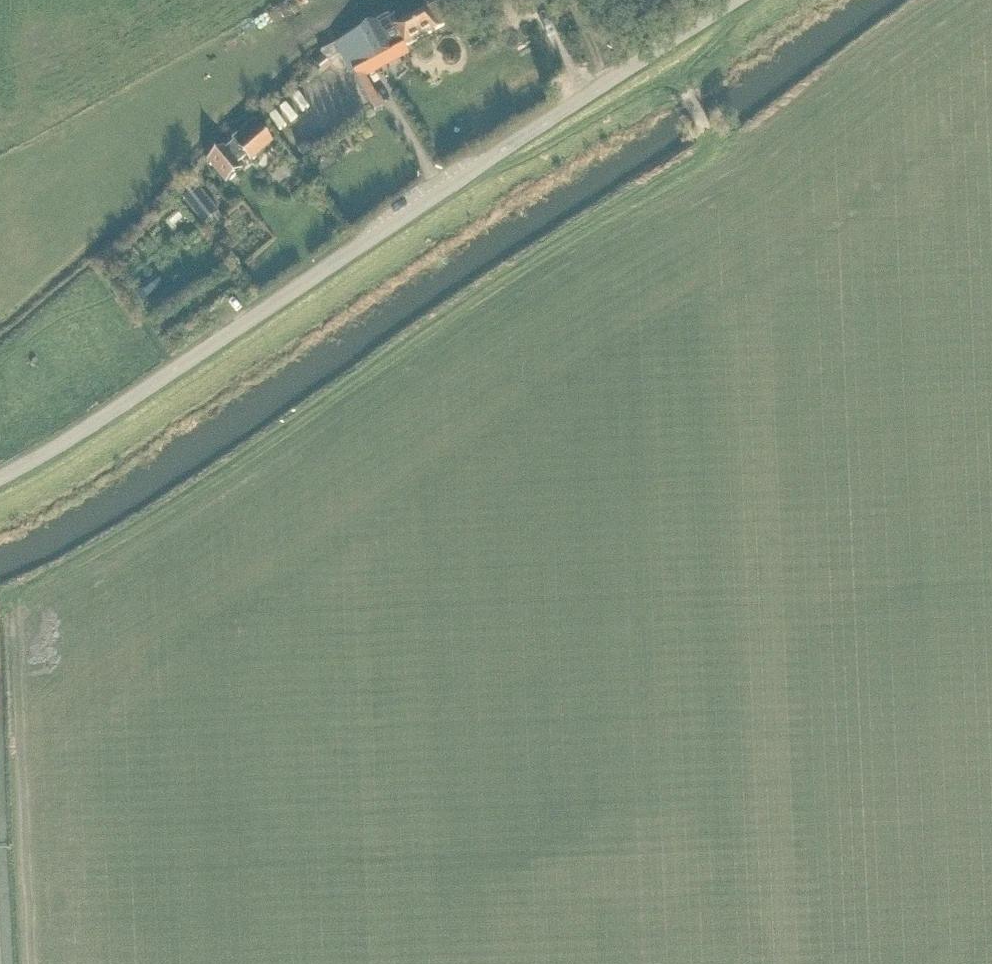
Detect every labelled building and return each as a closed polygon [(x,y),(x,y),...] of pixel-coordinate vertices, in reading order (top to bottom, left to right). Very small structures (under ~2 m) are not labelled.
[(339,58),(348,76),(353,74),(361,69),(392,53),(393,52),(404,46),(405,48),(445,25),(435,7),(440,3),(438,0),(425,0),(421,2),(389,20),(388,17),(345,41),(333,47),(321,53),(322,56),(314,62),(322,73),(331,66),(328,64),(339,58)] [(465,15),(459,1),(451,4),(458,18),(465,15)] [(383,108),(366,78),(358,82),(375,112),(383,108)] [(249,163),(272,144),(254,122),(231,142),(233,144),(225,150),(223,148),(206,162),(224,184),(241,170),(236,165),(245,158),(249,163)] [(198,189),(184,201),(204,226),(218,214),(198,189)]
